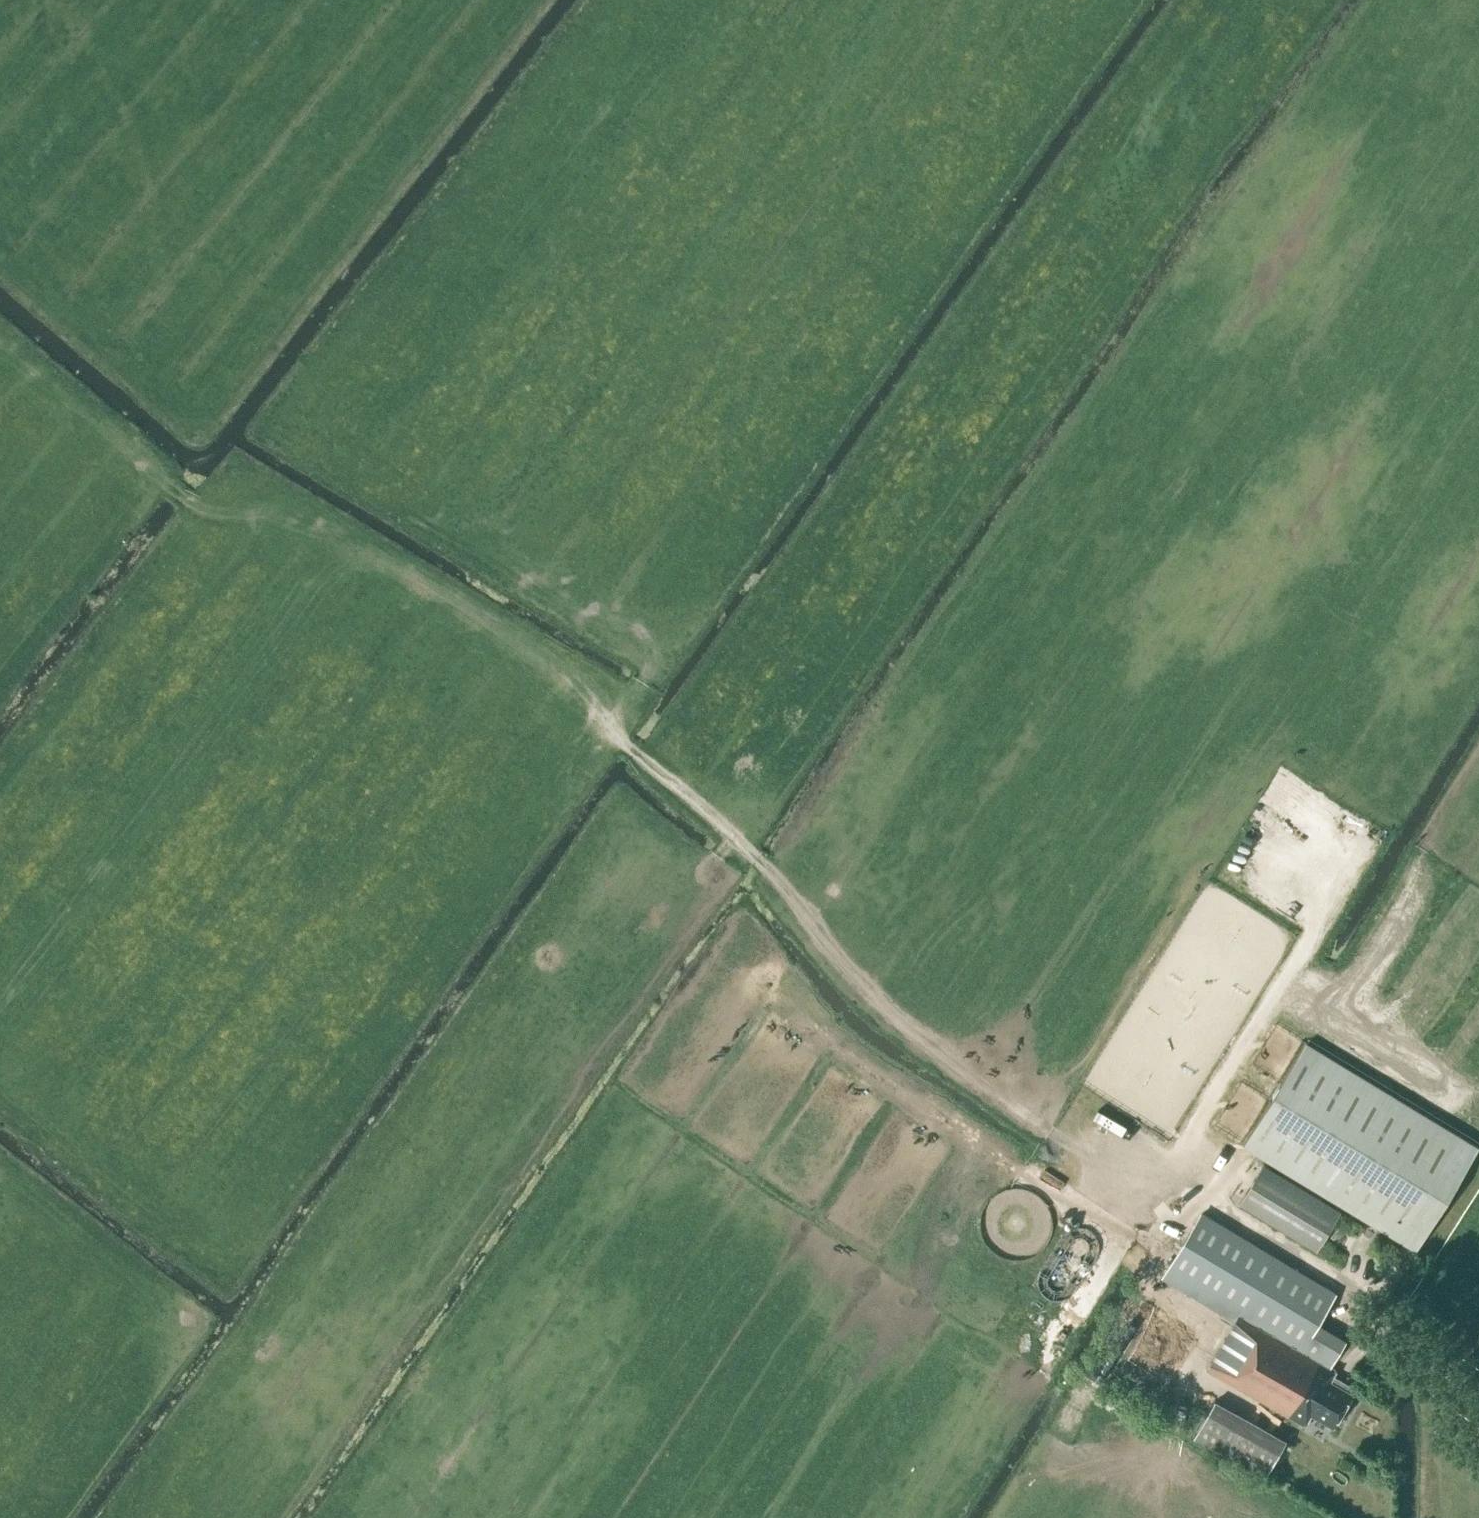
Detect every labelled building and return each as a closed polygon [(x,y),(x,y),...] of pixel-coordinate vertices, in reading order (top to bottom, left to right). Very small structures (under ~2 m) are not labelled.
[(1477,1146),(1305,1043),(1243,1146),(1414,1249),(1477,1146)] [(1317,1251),(1341,1211),(1263,1164),(1239,1204),(1317,1251)] [(1332,1426),(1351,1393),(1344,1390),(1347,1384),(1332,1375),(1335,1370),(1327,1366),(1342,1341),(1315,1327),(1334,1293),(1201,1213),(1162,1278),(1234,1322),(1207,1370),(1304,1424),(1310,1413),(1332,1426)] [(1266,1478),(1287,1440),(1216,1400),(1195,1438),(1266,1478)]
